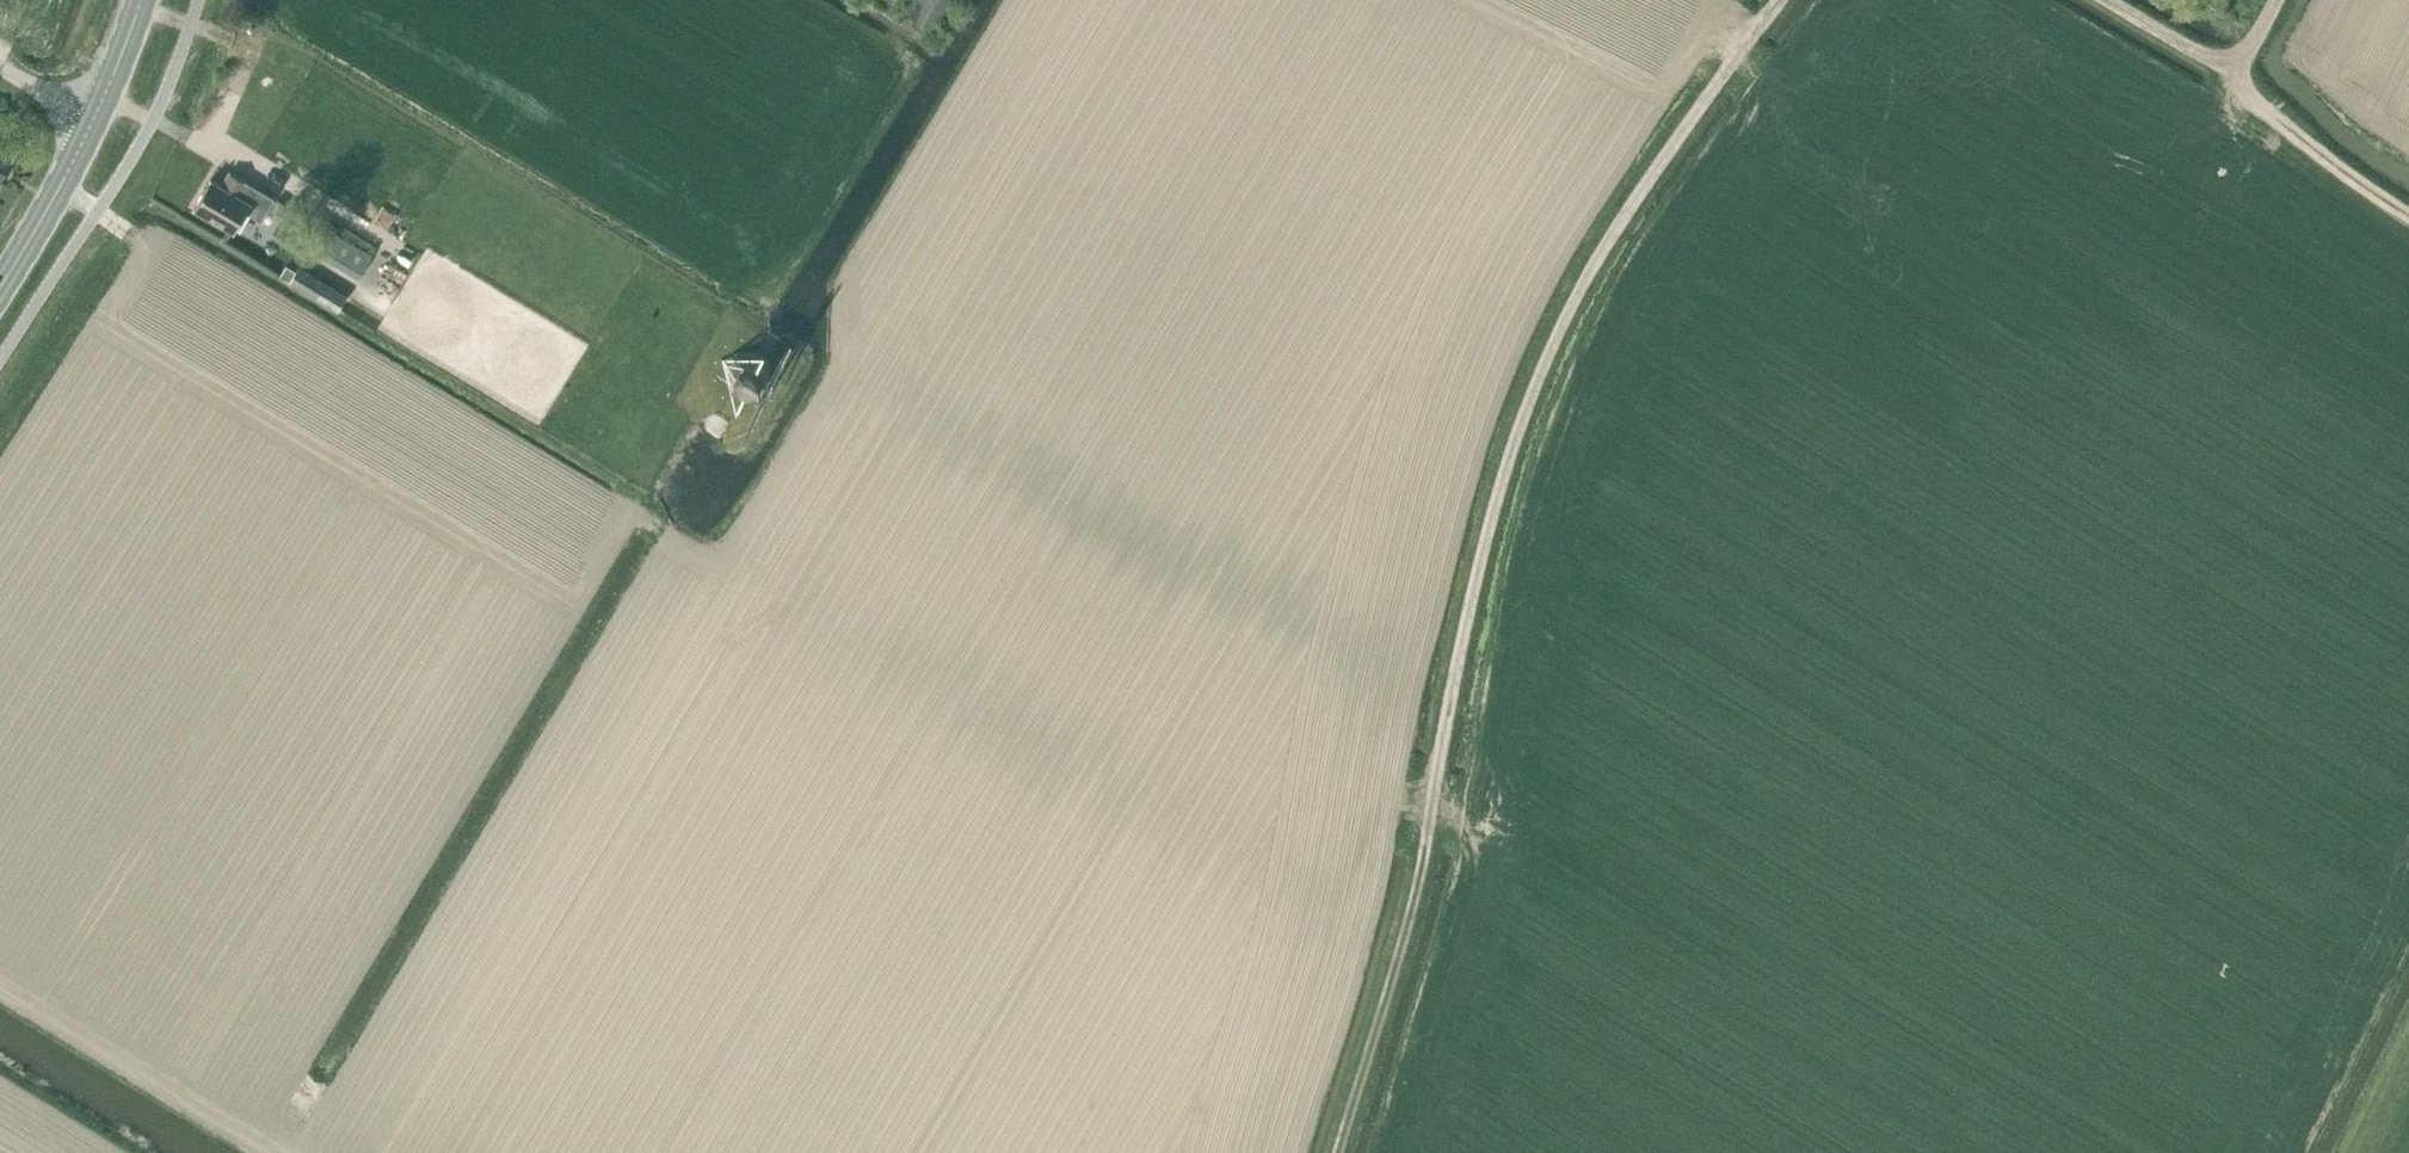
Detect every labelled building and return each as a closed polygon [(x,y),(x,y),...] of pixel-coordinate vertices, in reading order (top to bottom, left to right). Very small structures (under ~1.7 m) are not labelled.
[(949,0),(911,0),(906,9),(934,25),(949,0)] [(17,145),(0,135),(0,174),(17,145)] [(254,187),(243,181),(244,180),(227,170),(219,183),(209,177),(193,205),(232,229),(243,210),(259,219),(273,196),(256,186),(254,187)] [(278,212),(283,202),(275,198),(270,207),(278,212)] [(330,261),(345,237),(329,227),(315,251),(330,261)] [(337,309),(347,293),(298,264),(288,280),(337,309)] [(744,394),(760,391),(769,377),(765,360),(751,352),(735,355),(726,369),(730,386),(744,394)]
